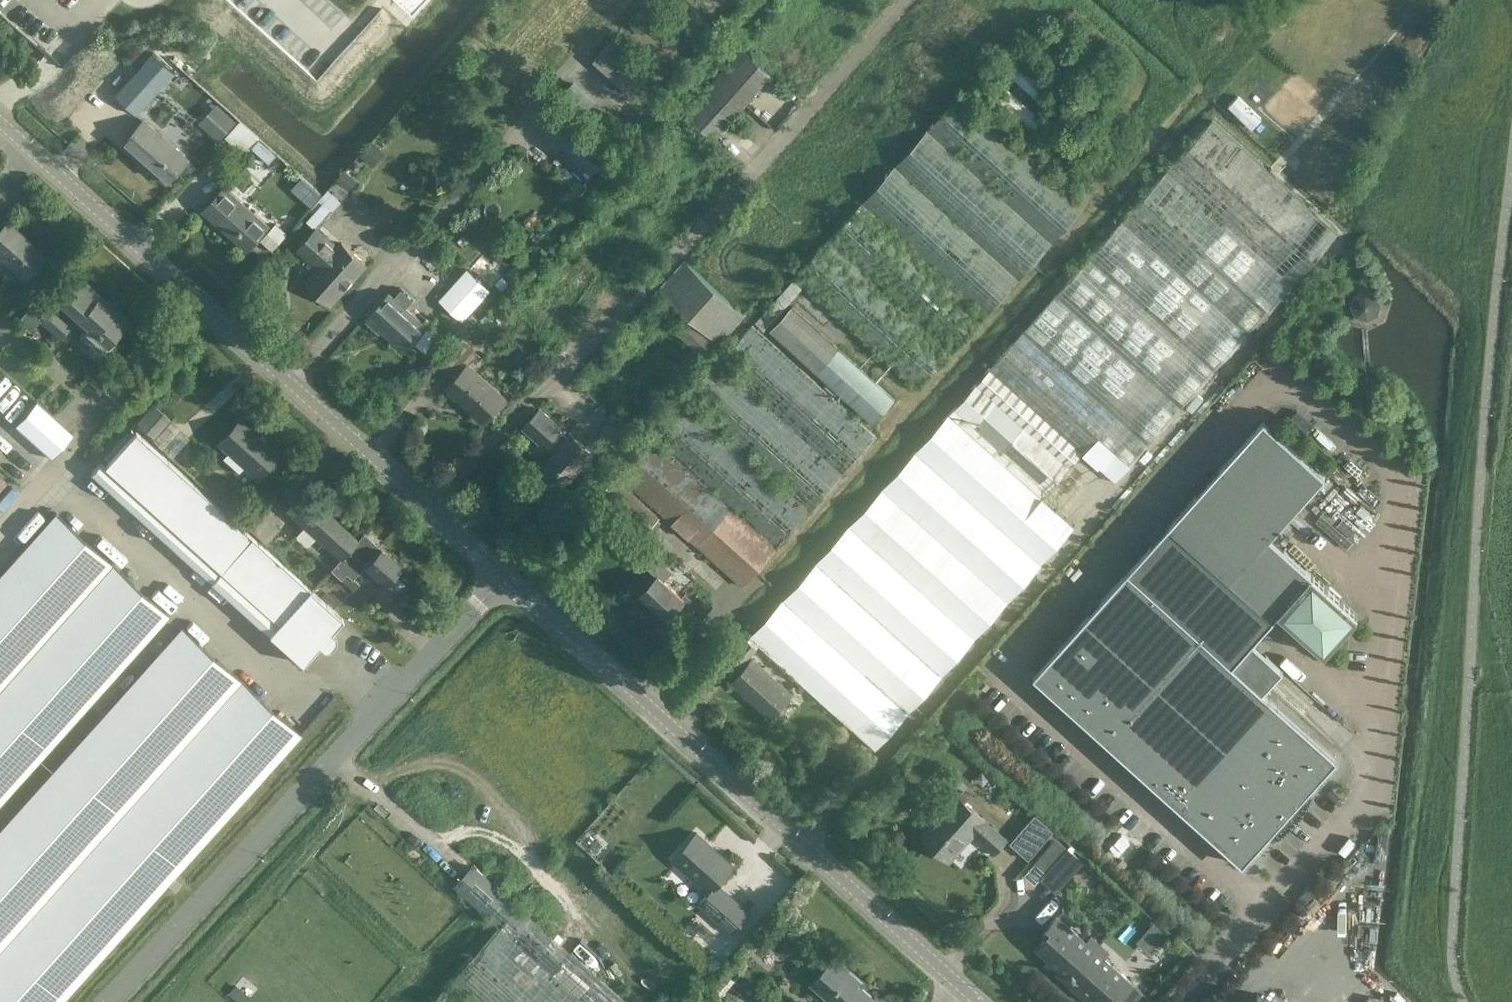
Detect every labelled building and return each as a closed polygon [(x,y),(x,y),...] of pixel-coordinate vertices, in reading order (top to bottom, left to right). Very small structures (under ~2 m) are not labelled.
[(629,92),(650,69),(614,35),(593,59),(629,92)] [(741,47),(684,112),(715,139),(772,74),(741,47)] [(1038,99),(1050,87),(1013,53),(1001,66),(1019,82),(1012,90),(1006,85),(996,96),(1033,130),(1043,119),(1022,99),(1028,91),(1038,99)] [(593,134),(610,114),(572,80),(554,100),(593,134)] [(960,91),(794,275),(919,388),(1086,205),(960,91)] [(1229,103),(1254,123),(1262,113),(1237,93),(1229,103)] [(221,136),(238,117),(218,99),(201,117),(221,136)] [(189,157),(146,117),(123,142),(167,182),(189,157)] [(948,413),(750,636),(875,750),(1075,525),(1042,496),(1047,491),(1083,451),(1116,480),(1339,232),(1213,118),(989,367),(954,407),(948,413)] [(265,141),(241,119),(226,136),(246,154),(253,146),(269,160),(277,152),(265,141)] [(586,150),(579,158),(593,169),(608,151),(595,141),(594,142),(583,133),(576,141),(586,150)] [(1066,172),(1074,163),(1063,154),(1055,163),(1066,172)] [(565,164),(555,176),(564,184),(574,173),(565,164)] [(270,224),(225,184),(203,209),(248,249),(270,224)] [(338,243),(316,224),(330,208),(332,210),(341,200),(332,192),(307,219),(315,226),(295,248),(316,267),(305,279),(327,299),(362,260),(340,240),(338,243)] [(277,247),(289,227),(277,220),(265,240),(277,247)] [(43,256),(4,221),(0,226),(0,258),(23,278),(43,256)] [(720,342),(745,314),(684,260),(659,288),(720,342)] [(517,266),(509,276),(514,280),(522,270),(517,266)] [(461,319),(490,288),(468,269),(440,299),(461,319)] [(501,273),(494,281),(503,289),(510,281),(501,273)] [(79,276),(39,321),(59,339),(77,319),(85,326),(82,329),(103,348),(128,321),(79,276)] [(780,309),(801,286),(794,280),(755,323),(764,330),(782,311),(780,309)] [(1384,305),(1370,284),(1349,299),(1364,319),(1384,305)] [(403,348),(425,324),(387,290),(366,314),(403,348)] [(753,323),(618,473),(697,545),(742,586),(777,548),(877,436),(833,396),(838,391),(873,423),(896,398),(793,305),(769,329),(827,381),(823,387),(753,323)] [(707,357),(719,343),(689,317),(677,331),(707,357)] [(502,396),(467,365),(478,352),(461,338),(438,364),(454,378),(446,386),(482,419),(502,396)] [(17,425),(52,458),(75,434),(39,400),(17,425)] [(154,437),(170,420),(152,404),(136,422),(154,437)] [(559,486),(593,448),(573,431),(569,435),(558,426),(560,425),(539,406),(523,424),(544,442),(546,440),(556,449),(539,468),(559,486)] [(621,452),(635,437),(613,417),(600,432),(621,452)] [(217,440),(229,451),(222,459),(237,472),(243,465),(256,476),(276,454),(237,419),(217,440)] [(1034,675),(1243,863),(1338,758),(1263,691),(1284,670),(1253,641),(1279,612),(1325,653),(1359,615),(1270,536),(1325,475),(1264,419),(1034,675)] [(100,462),(91,473),(101,481),(110,470),(279,623),(269,633),(302,662),(319,644),(322,646),(328,647),(336,640),(336,635),(331,630),(343,618),(310,588),(309,589),(135,431),(104,465),(100,462)] [(110,470),(101,481),(303,662),(320,643),(324,648),(330,647),(336,640),(336,635),(331,630),(342,619),(309,589),(279,623),(110,470)] [(643,536),(660,517),(615,477),(597,496),(643,536)] [(309,495),(290,515),(303,527),(295,536),(330,568),(340,578),(345,573),(352,578),(363,565),(384,584),(401,565),(379,546),(378,547),(363,534),(358,540),(309,495)] [(279,528),(261,511),(247,526),(265,543),(279,528)] [(0,574),(0,802),(88,704),(168,614),(56,512),(0,574)] [(668,617),(674,610),(683,619),(698,603),(685,591),(683,594),(665,578),(673,570),(652,552),(642,561),(657,575),(640,592),(668,617)] [(0,828),(0,1001),(59,1001),(227,815),(228,814),(231,811),(256,783),(259,779),(300,734),(182,626),(0,828)] [(746,638),(722,666),(734,676),(757,648),(746,638)] [(793,691),(754,656),(731,681),(771,716),(793,691)] [(995,850),(1005,838),(957,794),(922,833),(949,858),(973,831),(995,850)] [(1029,860),(1053,831),(1035,814),(1010,843),(1029,860)] [(732,932),(750,912),(717,882),(733,865),(697,832),(673,859),(709,891),(699,902),(732,932)] [(1084,861),(1068,847),(1056,837),(1034,862),(1046,872),(1042,877),(1057,891),(1084,861)] [(594,838),(585,848),(597,859),(606,850),(594,838)] [(1128,865),(1122,860),(1117,865),(1123,870),(1128,865)] [(488,915),(508,894),(477,866),(465,879),(462,877),(455,885),(488,915)] [(430,1001),(628,1001),(523,908),(520,905),(486,940),(430,1001)] [(1047,962),(1062,977),(1096,940),(1091,936),(1087,941),(1058,915),(1043,931),(1047,934),(1041,941),(1043,944),(1041,946),(1052,956),(1047,962)] [(1154,921),(1137,941),(1149,952),(1166,932),(1154,921)] [(1096,940),(1062,977),(1088,999),(1093,993),(1103,1001),(1105,1001),(1106,1000),(1108,1001),(1110,1001),(1115,996),(1119,999),(1134,983),(1105,957),(1109,952),(1096,940)] [(810,983),(831,1001),(875,1001),(877,1000),(854,979),(858,975),(836,955),(810,983)] [(700,998),(704,1001),(780,1001),(734,961),(700,998)] [(1249,1001),(1268,1001),(1258,993),(1249,1001)]
